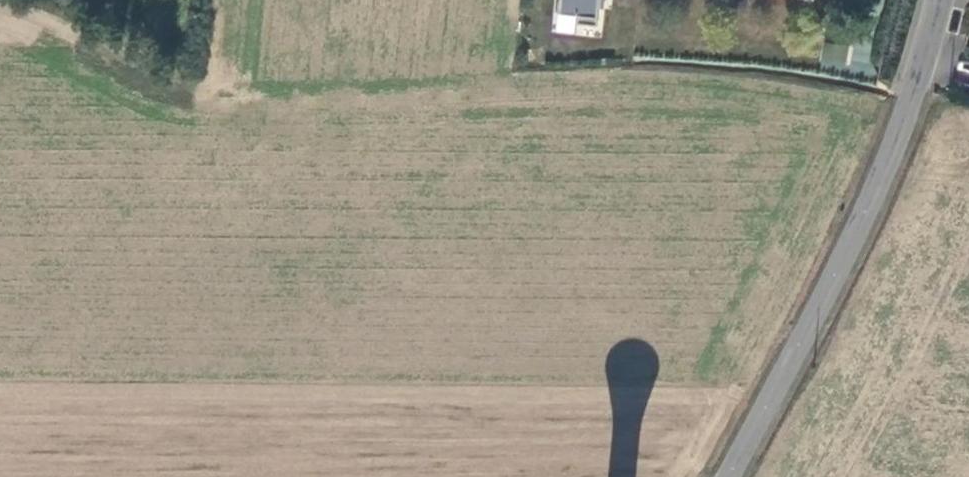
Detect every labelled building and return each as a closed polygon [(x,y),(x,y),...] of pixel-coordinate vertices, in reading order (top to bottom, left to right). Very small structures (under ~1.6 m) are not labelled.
[(557,15),(577,17),(576,24),(596,27),(599,0),(559,0),(557,15)]
